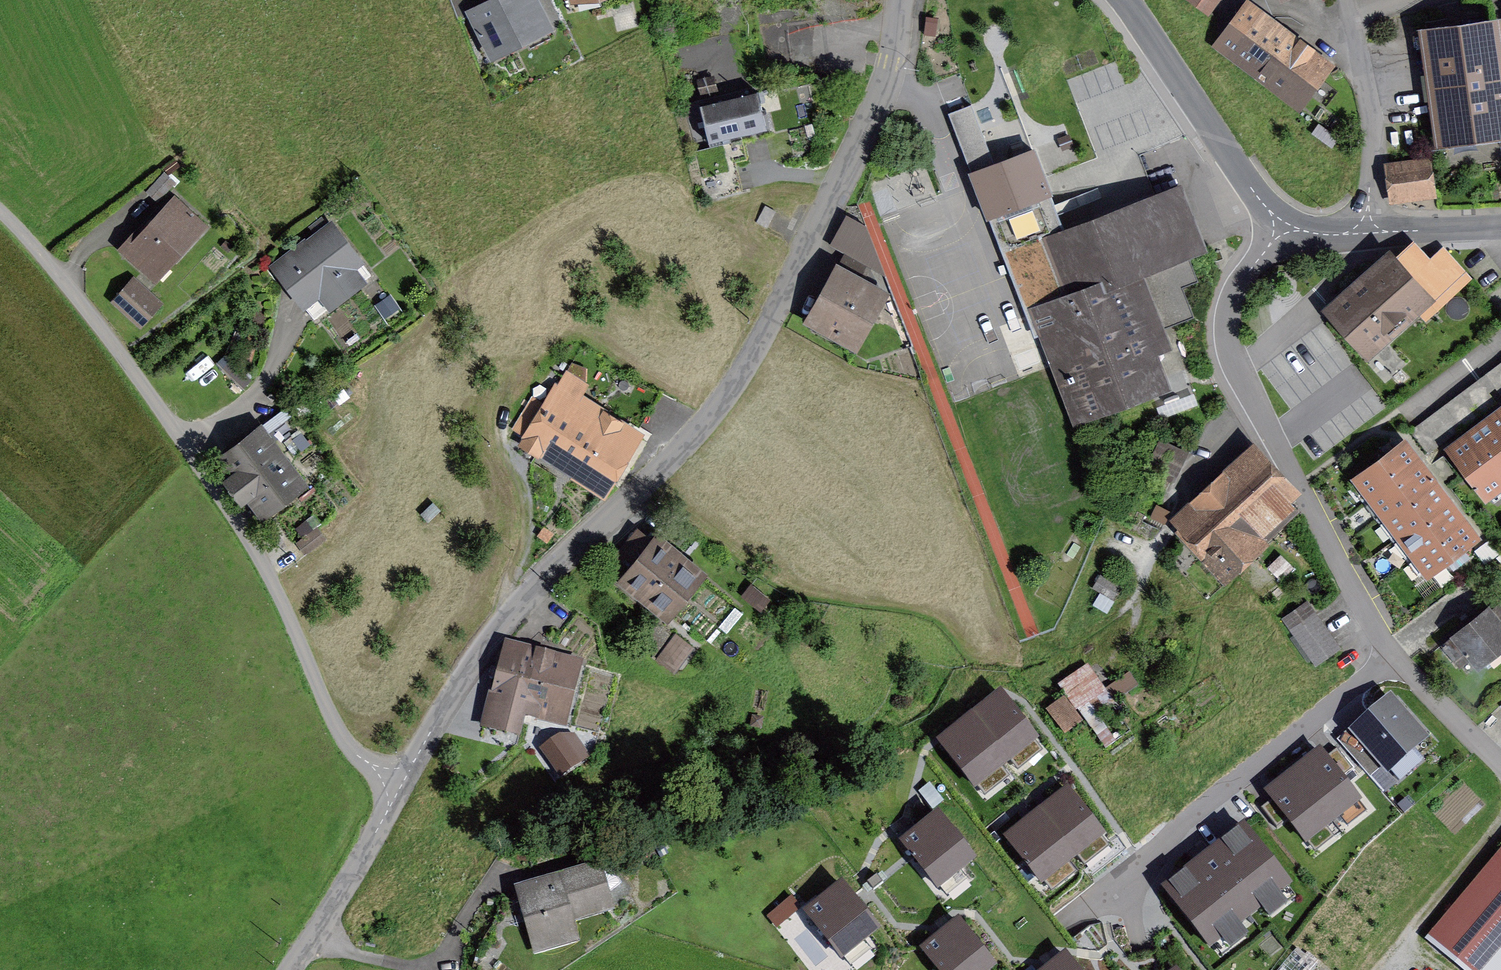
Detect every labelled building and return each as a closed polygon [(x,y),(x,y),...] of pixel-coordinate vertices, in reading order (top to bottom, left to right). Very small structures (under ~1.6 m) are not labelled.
[(458,21),(473,14),(493,54),(546,26),(533,0),(497,0),(492,2),(491,0),(450,0),(458,21)] [(1205,9),(1211,0),(1193,0),(1205,9)] [(1325,70),(1244,9),(1221,40),(1261,70),(1302,100),(1325,70)] [(1494,26),(1427,35),(1445,169),(1500,161),(1500,78),(1494,26)] [(766,129),(757,92),(700,106),(709,143),(766,129)] [(971,105),(949,114),(970,168),(992,159),(971,105)] [(1033,150),(1004,161),(971,173),(1027,316),(1035,313),(1043,334),(1040,335),(1052,366),(1061,362),(1068,380),(1063,383),(1077,420),(1165,386),(1144,330),(1188,314),(1176,284),(1192,278),(1183,255),(1201,248),(1179,190),(1066,233),(1033,150)] [(1390,166),(1394,200),(1431,195),(1426,161),(1390,166)] [(164,173),(146,192),(157,202),(175,182),(164,173)] [(135,235),(124,247),(155,277),(201,226),(175,202),(140,240),(135,235)] [(765,206),(757,222),(767,228),(775,211),(765,206)] [(885,276),(870,239),(864,223),(848,215),(832,246),(885,276)] [(346,294),(345,293),(369,275),(331,224),(275,268),(315,318),(346,294)] [(1445,253),(1431,265),(1413,246),(1393,264),(1391,261),(1334,312),(1366,348),(1415,304),(1424,314),(1466,276),(1445,253)] [(841,273),(814,322),(851,342),(879,293),(861,283),(868,270),(844,257),(837,271),(841,273)] [(115,302),(140,324),(158,303),(134,281),(115,302)] [(526,437),(604,484),(635,434),(615,422),(608,433),(571,411),(580,397),(584,381),(584,369),(571,364),(526,437)] [(1488,378),(1500,396),(1500,368),(1488,378)] [(1428,454),(1497,403),(1482,383),(1413,434),(1428,454)] [(1500,437),(1500,412),(1489,421),(1500,437)] [(1500,477),(1500,437),(1489,421),(1469,435),(1500,477)] [(252,493),(266,510),(298,485),(257,432),(225,457),(237,472),(228,480),(243,500),(252,493)] [(1484,497),(1500,484),(1500,477),(1469,435),(1450,450),(1484,497)] [(1163,477),(1171,481),(1185,454),(1160,441),(1150,462),(1167,470),(1163,477)] [(1403,442),(1357,477),(1372,496),(1418,462),(1403,442)] [(1229,480),(1181,525),(1226,574),(1262,540),(1255,532),(1266,521),(1274,529),(1296,508),(1282,494),(1288,489),(1250,449),(1223,474),(1229,480)] [(1418,462),(1372,496),(1386,516),(1432,481),(1418,462)] [(1432,481),(1386,516),(1400,535),(1447,500),(1432,481)] [(1461,519),(1447,500),(1400,535),(1415,554),(1461,519)] [(1158,507),(1154,517),(1164,522),(1168,512),(1158,507)] [(1462,549),(1476,539),(1461,519),(1415,554),(1430,574),(1448,560),(1454,568),(1468,557),(1462,549)] [(317,527),(297,543),(305,555),(326,539),(317,527)] [(618,569),(668,609),(695,576),(686,568),(645,536),(618,569)] [(1101,575),(1093,587),(1114,600),(1122,587),(1101,575)] [(1283,618),(1316,665),(1340,648),(1306,601),(1283,618)] [(1479,666),(1500,648),(1500,625),(1488,608),(1454,636),(1479,666)] [(521,724),(525,707),(561,716),(575,663),(546,655),(544,662),(503,651),(484,725),(507,731),(510,722),(521,724)] [(1087,668),(1061,686),(1105,748),(1115,741),(1097,716),(1113,705),(1087,668)] [(1110,687),(1120,701),(1142,685),(1131,671),(1110,687)] [(1006,762),(1036,739),(1001,694),(970,718),(1006,762)] [(1048,711),(1065,733),(1080,721),(1064,699),(1048,711)] [(1413,747),(1423,739),(1390,701),(1356,730),(1352,727),(1337,740),(1340,744),(1369,777),(1384,763),(1399,781),(1424,759),(1413,747)] [(975,786),(1006,762),(970,718),(940,742),(975,786)] [(561,772),(576,761),(561,739),(545,749),(561,772)] [(1332,821),(1358,800),(1320,751),(1294,771),(1332,821)] [(1305,841),(1332,821),(1294,771),(1267,791),(1305,841)] [(1072,858),(1102,834),(1067,790),(1037,813),(1072,858)] [(1042,881),(1072,858),(1037,813),(1007,837),(1042,881)] [(937,887),(973,859),(938,814),(902,842),(937,887)] [(1165,888),(1210,946),(1289,884),(1244,826),(1165,888)] [(573,930),(570,920),(612,908),(608,894),(621,883),(612,869),(601,872),(599,865),(534,884),(538,898),(522,903),(527,920),(539,917),(545,938),(573,930)] [(1500,946),(1500,867),(1441,939),(1477,969),(1481,969),(1500,946)] [(842,957),(877,929),(843,884),(807,912),(842,957)] [(792,898),(780,908),(788,917),(800,908),(792,898)] [(994,966),(958,921),(923,949),(939,969),(988,969),(994,966)] [(1065,955),(1046,969),(1077,969),(1065,955)]
